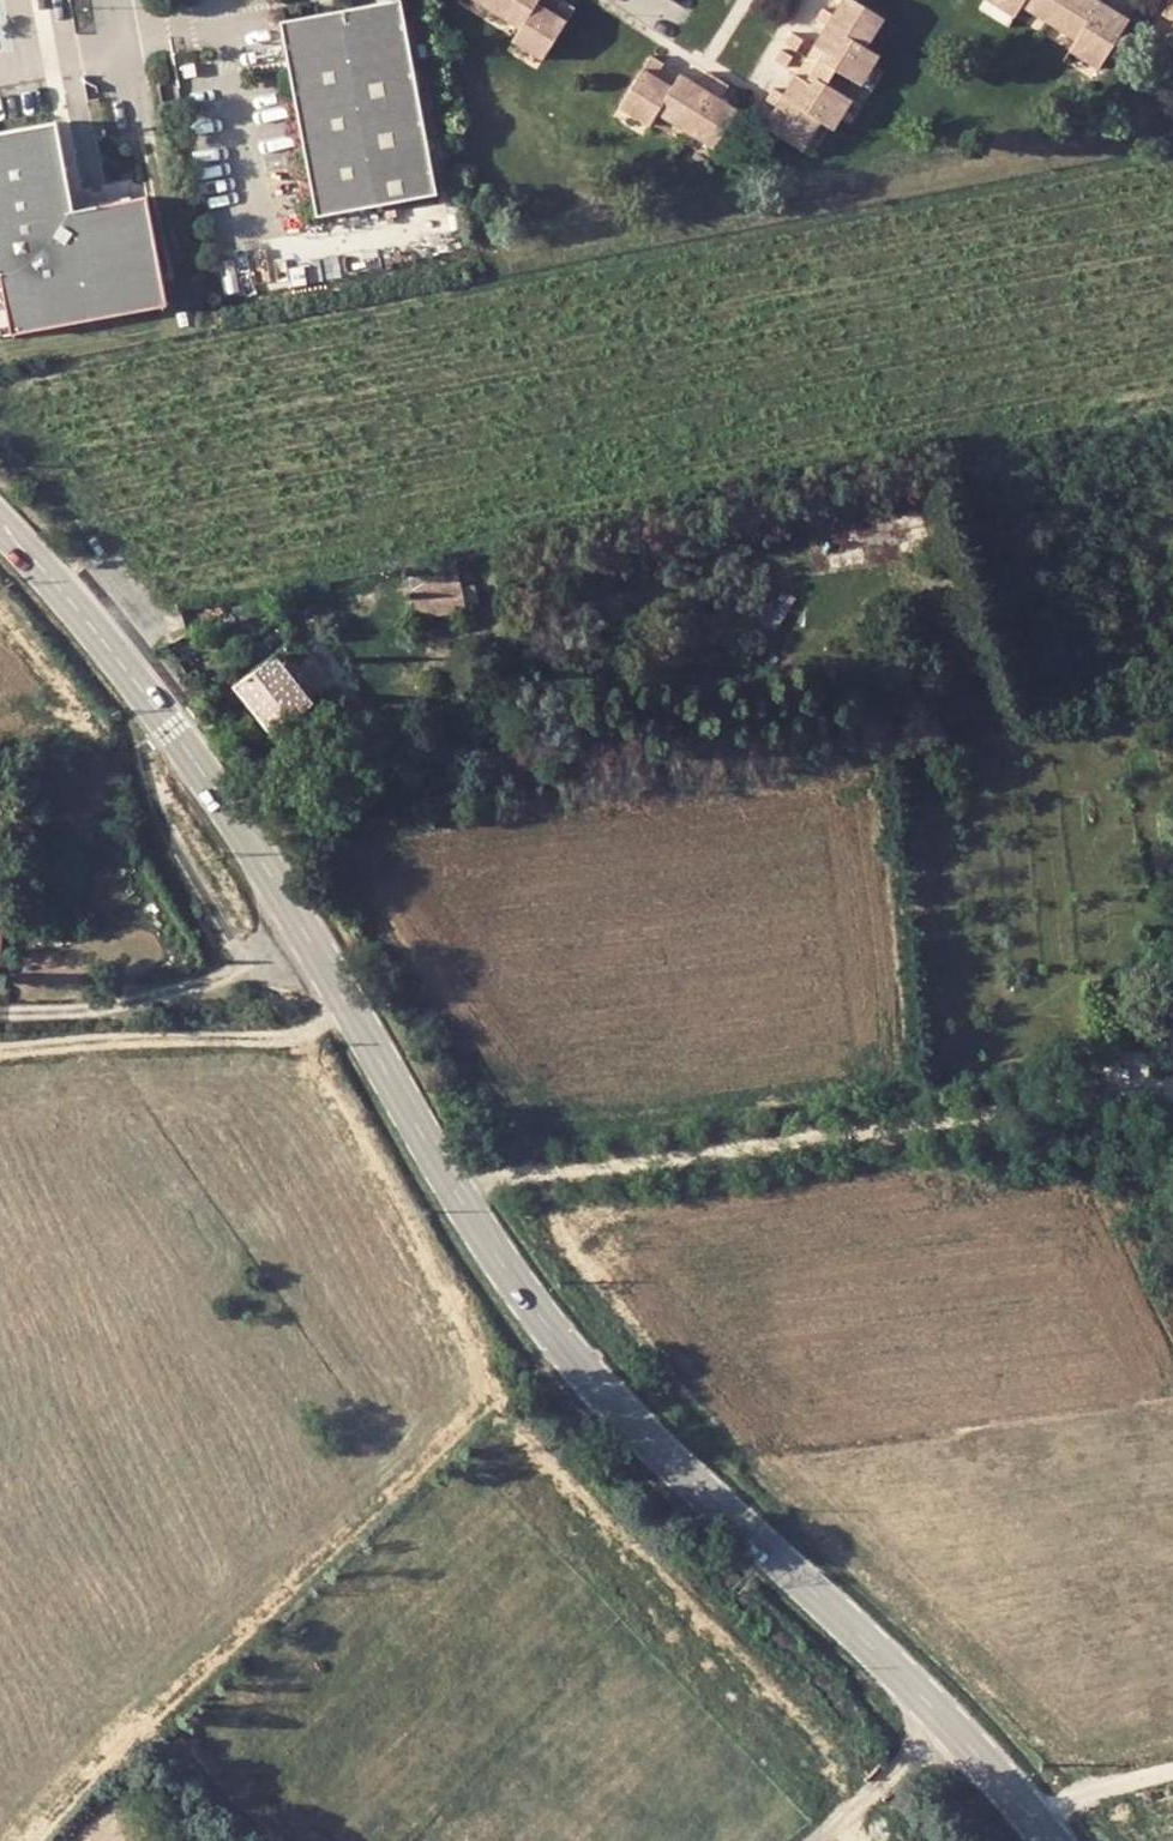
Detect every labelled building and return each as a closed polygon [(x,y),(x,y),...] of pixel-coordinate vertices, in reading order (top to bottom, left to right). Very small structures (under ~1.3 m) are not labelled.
[(463,0),(522,35),(514,48),(544,65),(567,25),(554,18),(538,8),(543,0),(463,0)] [(846,0),(845,0),(834,18),(823,13),(816,26),(826,31),(815,52),(831,61),(814,89),(799,80),(787,101),(776,95),(769,108),(780,114),(770,133),(809,155),(825,126),(838,134),(855,103),(830,89),(839,72),(865,87),(881,58),(868,51),(884,21),(846,0)] [(984,4),(1014,20),(1020,10),(1076,40),(1070,51),(1100,67),(1135,4),(1128,0),(1123,0),(1117,10),(1099,0),(986,0),(984,4)] [(403,4),(281,21),(311,220),(440,199),(403,4)] [(561,5),(554,18),(567,25),(574,12),(561,5)] [(802,43),(792,38),(776,66),(786,73),(802,43)] [(645,72),(620,111),(650,130),(658,118),(714,153),(738,116),(722,104),(729,92),(710,79),(701,92),(681,78),(665,68),(657,81),(645,72)] [(0,131),(0,296),(7,332),(163,308),(144,202),(72,211),(58,121),(0,131)] [(414,590),(420,616),(463,606),(459,582),(414,590)] [(274,732),(279,728),(294,750),(329,726),(319,712),(340,695),(295,636),(235,684),(274,732)] [(87,1840),(113,1840),(114,1840),(98,1828),(87,1840)]
